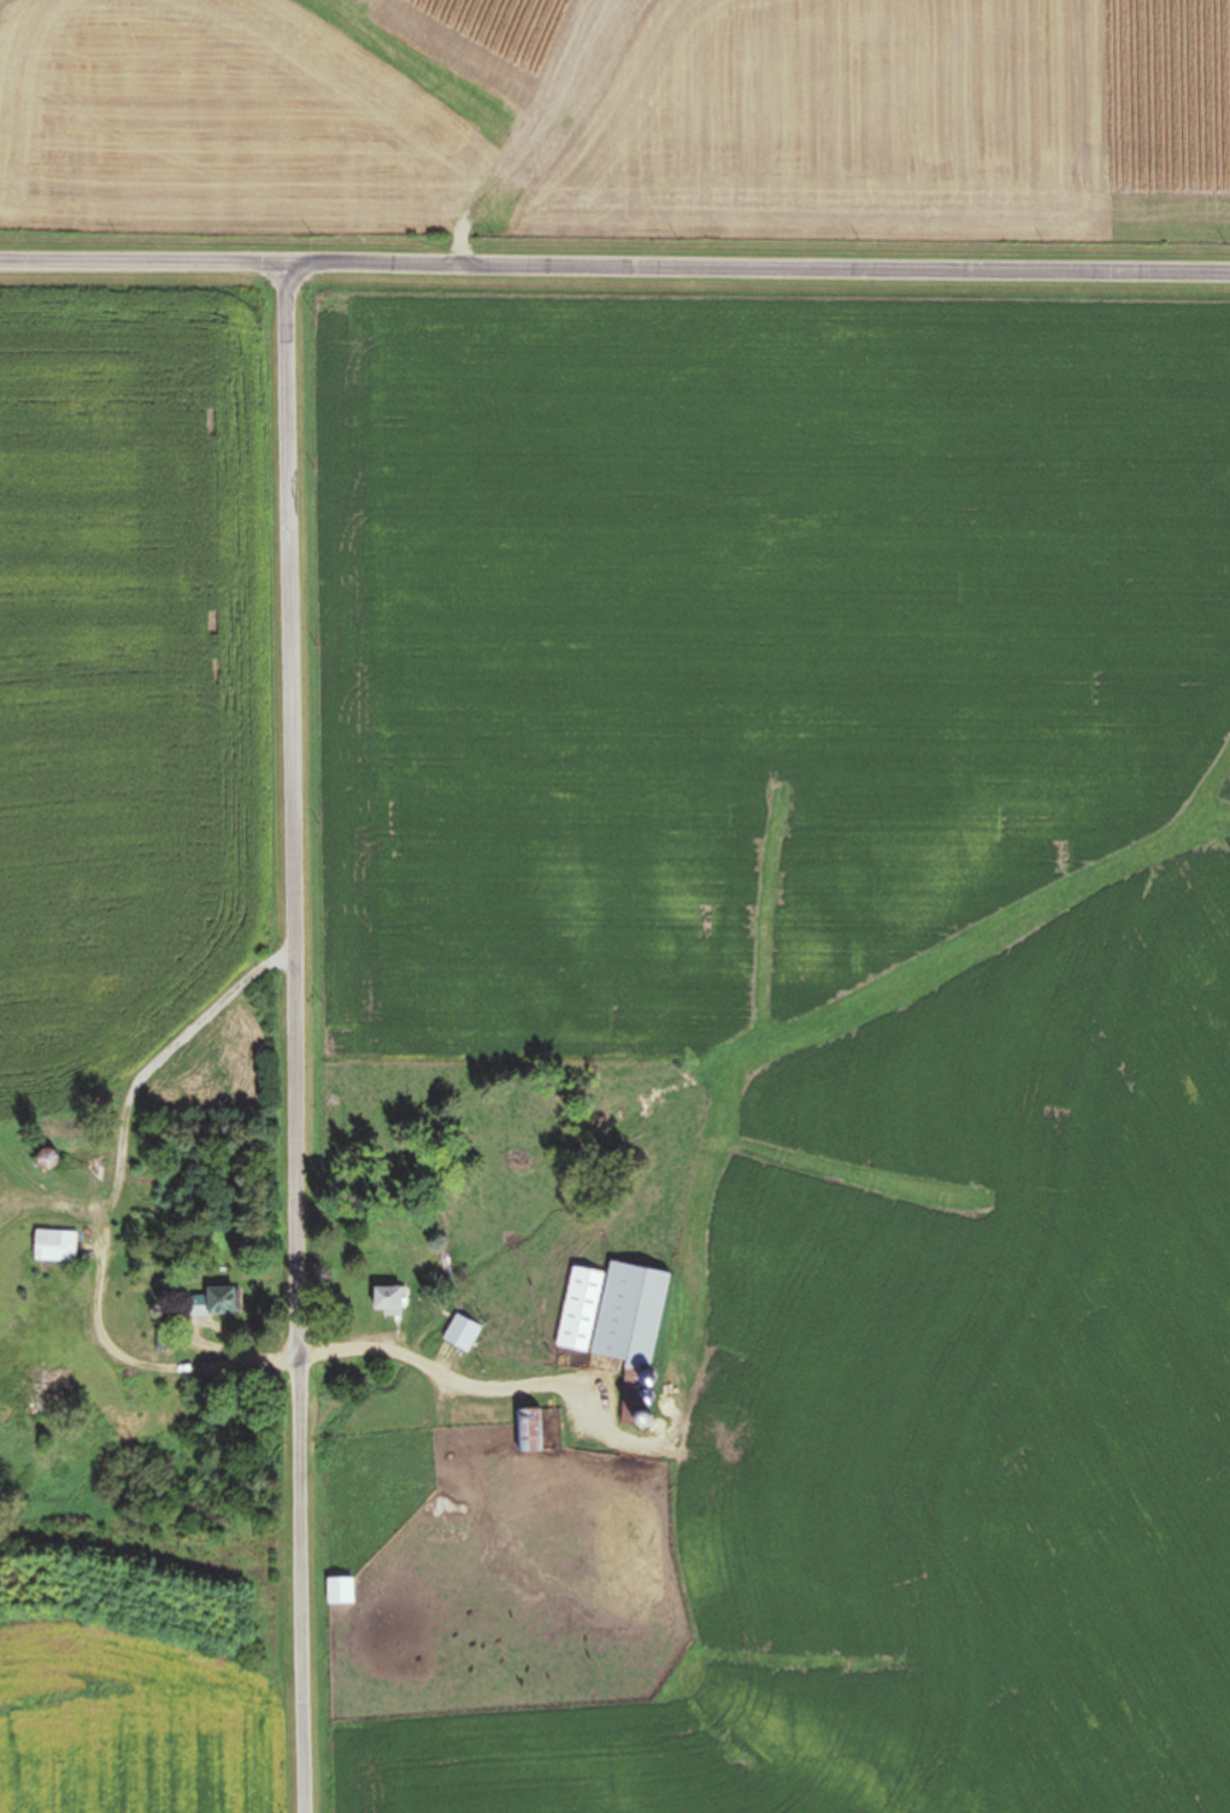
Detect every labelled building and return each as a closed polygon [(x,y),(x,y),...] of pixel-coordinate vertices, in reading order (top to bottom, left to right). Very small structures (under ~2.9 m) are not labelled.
[(34,1169),(59,1169),(59,1149),(34,1149),(34,1169)] [(75,1261),(75,1231),(31,1231),(31,1261),(75,1261)] [(651,1366),(668,1273),(607,1262),(605,1273),(569,1267),(555,1349),(651,1366)] [(231,1287),(199,1287),(199,1297),(189,1297),(189,1316),(231,1316),(231,1287)] [(369,1315),(399,1315),(399,1287),(369,1287),(369,1315)] [(441,1339),(467,1354),(482,1329),(457,1313),(441,1339)] [(541,1410),(516,1410),(516,1452),(541,1452),(541,1410)] [(354,1580),(326,1580),(326,1605),(354,1605),(354,1580)]
